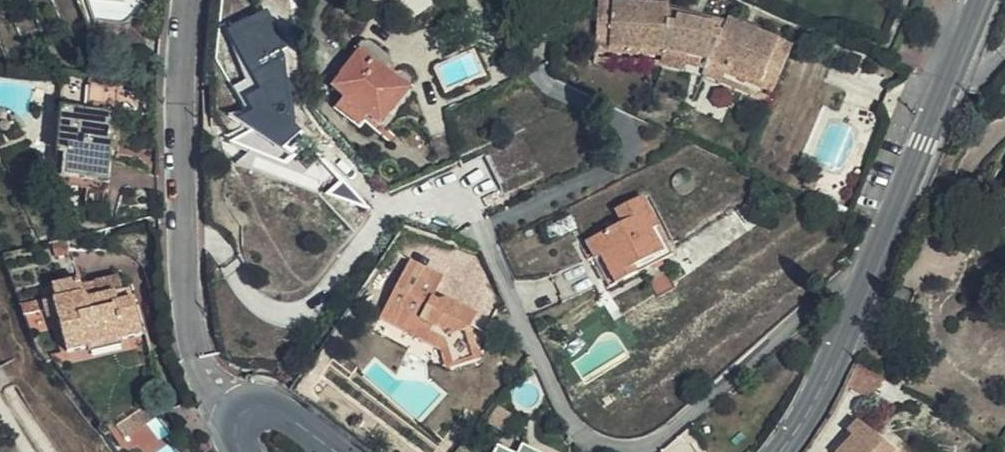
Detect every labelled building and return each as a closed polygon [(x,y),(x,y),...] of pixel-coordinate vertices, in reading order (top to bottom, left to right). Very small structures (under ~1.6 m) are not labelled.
[(75,38),(121,42),(123,20),(91,17),(93,0),(78,0),(75,38)] [(607,1),(597,0),(594,0),(588,62),(666,69),(687,73),(699,75),(699,60),(681,56),(665,54),(603,48),(607,1)] [(297,77),(280,36),(285,34),(271,1),(239,13),(241,21),(234,24),(246,54),(263,92),(297,77)] [(662,6),(607,1),(603,48),(665,54),(681,56),(699,60),(699,75),(705,61),(723,68),(755,82),(767,55),(774,40),(724,18),(717,33),(709,31),(709,23),(672,16),(671,23),(661,21),(662,6)] [(705,61),(699,75),(707,77),(763,101),(787,45),(774,40),(767,55),(755,82),(723,68),(705,61)] [(375,126),(405,88),(386,72),(387,66),(384,61),(364,43),(359,44),(353,49),(355,51),(327,84),(340,96),(331,107),(354,126),(363,116),(375,126)] [(974,121),(979,107),(969,103),(964,117),(974,121)] [(104,182),(112,116),(60,110),(55,151),(64,153),(61,177),(104,182)] [(805,170),(815,146),(804,141),(794,165),(805,170)] [(667,256),(638,199),(612,213),(618,224),(581,245),(604,289),(667,256)] [(473,320),(441,302),(435,304),(430,301),(439,281),(407,264),(376,324),(435,358),(442,374),(474,365),(465,336),(473,320)] [(142,333),(132,287),(125,288),(120,271),(81,281),(79,274),(50,281),(56,303),(43,306),(56,356),(82,349),(84,353),(118,344),(117,340),(142,333)] [(867,398),(880,377),(854,361),(844,382),(867,398)] [(120,441),(142,425),(151,418),(153,416),(146,406),(113,431),(120,441)] [(861,425),(835,451),(889,451),(861,425)]
